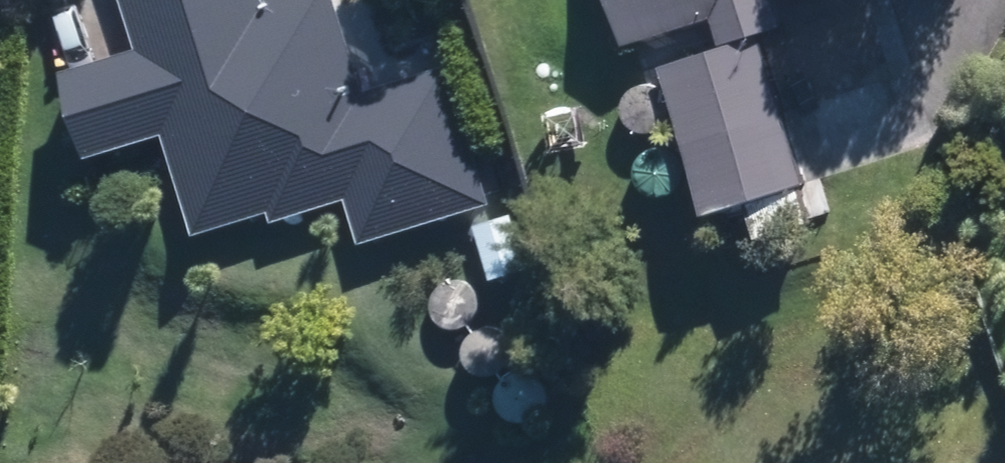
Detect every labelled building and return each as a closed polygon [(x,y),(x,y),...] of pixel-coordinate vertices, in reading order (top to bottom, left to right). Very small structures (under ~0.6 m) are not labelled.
[(171,133),(204,226),(273,202),(280,221),(353,196),(368,238),(494,194),(447,58),(367,86),(337,0),(127,0),(143,44),(73,69),(104,156),(171,133)] [(721,13),(728,39),(792,20),(786,0),(619,0),(631,40),(721,13)] [(767,35),(672,65),(717,211),(758,198),(768,231),(823,214),(767,35)] [(625,120),(630,125),(636,128),(643,129),(650,127),(656,124),(660,119),(663,112),(663,105),(661,98),(657,93),(651,89),(644,87),(638,88),(631,90),(626,95),(623,100),(621,107),(622,113),(625,120)] [(638,185),(643,190),(649,193),(656,194),(663,192),(669,189),(673,183),(676,177),(676,170),(674,163),(670,158),(664,154),(657,152),(651,153),(644,155),(639,159),(636,165),(634,172),(635,178),(638,185)] [(516,211),(479,223),(494,268),(531,255),(516,211)] [(438,321),(443,326),(449,329),(456,331),(463,329),(469,326),(473,320),(476,314),(476,307),(474,300),(470,294),(464,291),(457,289),(450,289),(444,292),(439,296),(436,302),(434,308),(435,315),(438,321)] [(464,365),(469,370),(475,373),(482,374),(489,373),(495,369),(500,364),(502,357),(502,350),(500,344),(496,338),(490,334),(484,332),(477,333),(471,336),(465,340),(462,346),(461,352),(461,359),(464,365)] [(499,404),(504,409),(510,413),(517,413),(524,412),(530,408),(534,403),(537,397),(537,390),(535,383),(531,377),(525,374),(518,372),(511,372),(505,375),(500,379),(497,385),(495,391),(496,398),(499,404)]
